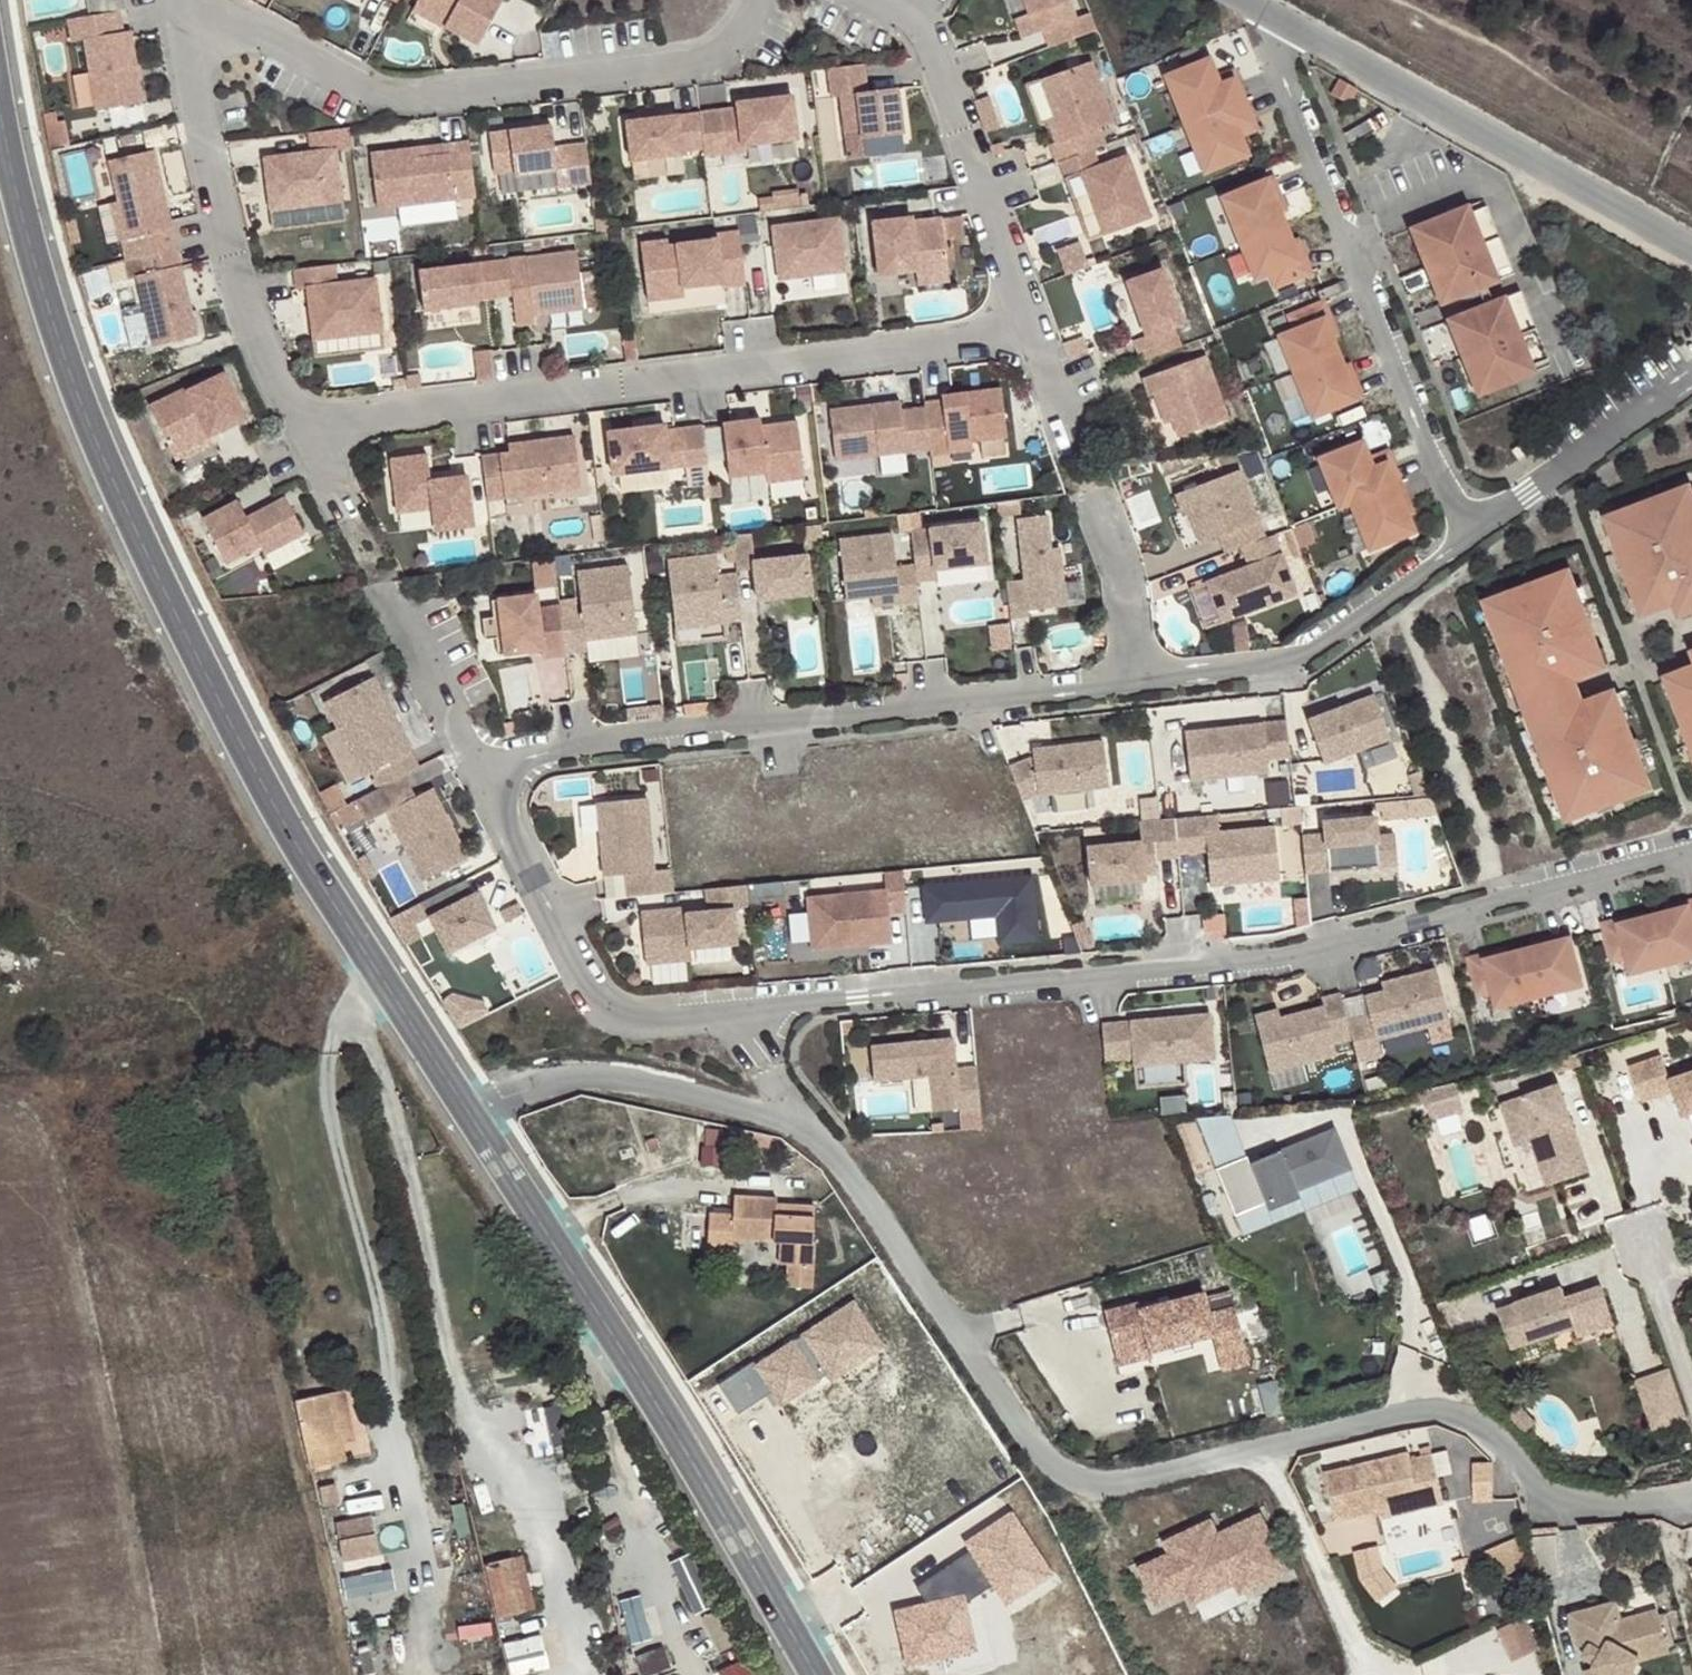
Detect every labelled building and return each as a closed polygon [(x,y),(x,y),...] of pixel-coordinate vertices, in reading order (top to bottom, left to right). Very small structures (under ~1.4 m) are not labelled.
[(88,14),(118,9),(125,8),(124,0),(86,0),(88,14)] [(415,1),(447,18),(444,24),(445,25),(478,42),(501,0),(416,0),(415,1)] [(1049,45),(1096,28),(1089,10),(1073,16),(1068,0),(1023,0),(1027,11),(1028,13),(1036,10),(1042,27),(1049,45)] [(415,1),(411,8),(444,26),(445,25),(444,24),(447,18),(415,1)] [(122,30),(118,9),(88,14),(67,17),(70,40),(83,38),(94,108),(141,100),(137,77),(130,78),(128,65),(135,64),(131,36),(129,29),(122,30)] [(1021,35),(1042,27),(1036,10),(1028,13),(1027,11),(1015,16),(1021,35)] [(1090,59),(1040,77),(1053,115),(1061,138),(1054,140),(1049,142),(1056,160),(1058,159),(1092,147),(1104,143),(1098,125),(1112,119),(1090,59)] [(866,90),(862,62),(827,66),(831,95),(839,94),(843,129),(860,128),(861,137),(902,131),(898,102),(890,103),(888,87),(866,90)] [(1168,79),(1187,126),(1245,103),(1236,81),(1219,88),(1216,81),(1209,63),(1168,79)] [(137,77),(135,64),(128,65),(130,78),(137,77)] [(1216,81),(1219,88),(1236,81),(1233,74),(1216,81)] [(890,103),(898,102),(896,86),(888,87),(890,103)] [(736,106),(699,111),(703,146),(703,153),(743,148),(742,142),(796,136),(791,94),(759,98),(759,103),(750,104),(749,99),(736,100),(736,106)] [(1245,103),(1187,126),(1206,173),(1247,156),(1239,139),(1236,131),(1254,123),(1245,103)] [(703,146),(699,111),(626,119),(630,158),(681,152),(681,149),(703,146)] [(1046,118),(1054,140),(1061,138),(1053,115),(1046,118)] [(1254,123),(1236,131),(1239,139),(1257,131),(1254,123)] [(335,148),(351,146),(349,125),(308,131),(310,150),(263,156),(266,178),(271,178),(272,187),(267,187),(270,208),(341,199),(335,148)] [(570,184),(590,181),(585,142),(554,146),(551,128),(541,130),(540,125),(489,131),(494,171),(513,168),(514,173),(555,168),(568,167),(570,184)] [(475,194),(468,139),(446,142),(447,152),(416,156),(415,146),(370,151),(377,206),(398,204),(453,197),(475,194)] [(416,156),(447,152),(446,142),(415,146),(416,156)] [(1092,147),(1058,159),(1065,176),(1080,171),(1102,231),(1148,214),(1126,153),(1098,164),(1092,147)] [(141,254),(176,246),(169,220),(152,148),(108,159),(118,199),(126,237),(120,238),(125,257),(141,254)] [(69,157),(75,198),(99,195),(93,153),(69,157)] [(688,170),(687,155),(645,157),(646,173),(688,170)] [(570,184),(568,167),(555,168),(557,185),(570,184)] [(1243,247),(1285,230),(1279,214),(1273,200),(1279,198),(1272,181),(1224,200),(1243,247)] [(758,197),(759,209),(774,208),(772,195),(758,197)] [(456,216),(453,197),(398,204),(401,224),(456,216)] [(1273,200),(1279,214),(1284,211),(1279,198),(1273,200)] [(120,238),(126,237),(118,199),(109,201),(118,239),(120,238)] [(1465,207),(1419,226),(1434,263),(1450,300),(1512,274),(1484,206),(1467,213),(1465,207)] [(910,216),(873,220),(879,273),(916,269),(916,274),(948,270),(941,215),(935,216),(922,218),(922,224),(912,226),(910,219),(910,216)] [(838,216),(771,224),(778,277),(845,269),(838,216)] [(912,226),(922,224),(922,218),(910,219),(912,226)] [(1424,267),(1434,263),(1419,226),(1409,230),(1424,267)] [(745,282),(739,229),(715,232),(716,237),(668,243),(667,238),(640,241),(647,298),(674,295),(673,286),(682,285),(721,280),(722,285),(723,285),(745,282)] [(1243,247),(1242,248),(1255,280),(1271,274),(1277,288),(1310,275),(1304,259),(1299,261),(1293,246),(1292,244),(1290,244),(1285,230),(1243,247)] [(1062,246),(1071,270),(1086,264),(1077,241),(1062,246)] [(1293,246),(1299,261),(1304,259),(1298,244),(1293,246)] [(180,266),(176,246),(141,254),(145,272),(135,273),(152,344),(196,333),(190,311),(186,313),(182,299),(187,298),(180,266)] [(1064,273),(1071,270),(1062,246),(1055,249),(1064,273)] [(583,306),(576,249),(507,258),(512,294),(515,324),(534,321),(533,313),(583,306)] [(512,294),(507,258),(418,269),(423,309),(478,302),(477,298),(475,280),(491,279),(493,296),(512,294)] [(334,262),(293,267),(296,287),(306,286),(316,284),(318,298),(308,299),(313,338),(382,329),(375,276),(337,281),(334,262)] [(1439,304),(1450,300),(1434,263),(1424,267),(1439,304)] [(1141,358),(1180,344),(1172,325),(1181,322),(1161,267),(1125,279),(1145,333),(1133,337),(1134,339),(1141,358)] [(948,270),(916,274),(918,282),(950,278),(948,270)] [(477,298),(493,296),(491,279),(475,280),(477,298)] [(316,284),(306,286),(308,299),(318,298),(316,284)] [(682,285),(673,286),(674,295),(683,294),(682,285)] [(1472,354),(1487,391),(1533,372),(1530,366),(1547,359),(1519,291),(1457,317),(1472,354)] [(186,313),(190,311),(187,298),(182,299),(186,313)] [(1294,370),(1337,353),(1331,337),(1325,322),(1329,320),(1323,304),(1290,318),(1296,332),(1280,338),(1292,371),(1294,370)] [(1462,358),(1472,354),(1457,317),(1447,321),(1462,358)] [(1331,337),(1336,335),(1329,320),(1325,322),(1331,337)] [(1061,341),(1066,355),(1087,347),(1082,333),(1061,341)] [(1203,353),(1141,376),(1148,393),(1153,391),(1161,389),(1171,418),(1177,434),(1226,417),(1203,353)] [(1343,370),(1337,353),(1294,370),(1313,417),(1361,397),(1354,381),(1348,384),(1343,370)] [(1477,395),(1487,391),(1472,354),(1462,358),(1477,395)] [(1348,384),(1354,381),(1350,368),(1343,370),(1348,384)] [(244,417),(222,372),(187,389),(185,386),(148,405),(167,445),(204,427),(207,435),(208,434),(244,417)] [(941,399),(923,400),(924,405),(929,446),(930,452),(949,450),(947,441),(971,439),(1006,434),(1000,386),(981,389),(982,394),(968,396),(968,390),(952,393),(941,394),(941,399)] [(1171,418),(1161,389),(1153,391),(1163,422),(1171,418)] [(929,446),(924,405),(900,408),(899,399),(829,408),(835,458),(929,446)] [(731,420),(721,421),(728,475),(765,471),(766,480),(785,478),(784,470),(802,468),(796,419),(769,423),(769,428),(761,429),(760,424),(759,417),(731,420)] [(664,423),(607,430),(612,473),(669,466),(668,458),(684,457),(685,463),(706,461),(702,424),(674,427),(665,428),(664,423)] [(204,427),(167,445),(171,453),(207,435),(204,427)] [(508,450),(481,454),(486,498),(504,496),(505,496),(502,474),(518,472),(521,494),(548,490),(580,486),(573,434),(521,441),(522,449),(508,450)] [(1528,438),(1511,450),(1518,460),(1534,448),(1528,438)] [(947,441),(949,450),(972,447),(971,439),(947,441)] [(507,442),(508,450),(522,449),(521,441),(507,442)] [(1321,461),(1339,508),(1351,503),(1398,484),(1390,463),(1372,470),(1369,462),(1361,444),(1321,461)] [(428,470),(434,469),(432,451),(426,452),(428,470)] [(440,528),(478,523),(472,473),(435,478),(434,469),(428,470),(426,452),(396,456),(402,510),(437,506),(440,525),(440,528)] [(1372,470),(1390,463),(1387,455),(1369,462),(1372,470)] [(669,466),(685,463),(684,457),(668,458),(669,466)] [(1241,540),(1266,534),(1247,463),(1180,481),(1185,499),(1185,500),(1191,499),(1198,497),(1207,530),(1220,527),(1224,545),(1241,540)] [(784,470),(785,478),(803,476),(802,468),(784,470)] [(502,474),(505,496),(521,494),(518,472),(502,474)] [(1398,484),(1351,503),(1370,549),(1412,532),(1405,516),(1400,502),(1406,500),(1400,483),(1398,484)] [(1642,613),(1674,601),(1690,594),(1691,600),(1691,499),(1688,487),(1606,518),(1642,613)] [(280,506),(288,503),(284,495),(277,499),(280,506)] [(1200,532),(1207,530),(1198,497),(1191,499),(1200,532)] [(280,506),(277,499),(245,515),(236,498),(202,516),(225,561),(259,543),(264,552),(303,531),(288,503),(280,506)] [(1400,502),(1405,516),(1412,513),(1406,500),(1400,502)] [(1047,510),(1017,514),(1025,575),(1007,577),(1012,615),(1030,612),(1029,606),(1068,601),(1060,542),(1051,544),(1047,510)] [(982,517),(911,527),(915,560),(917,577),(937,574),(935,564),(987,558),(982,517)] [(917,577),(915,560),(897,563),(892,529),(839,535),(847,596),(873,593),(899,589),(900,599),(920,596),(917,577)] [(734,533),(738,569),(755,567),(757,567),(756,559),(752,531),(734,533)] [(1291,592),(1275,531),(1266,534),(1241,540),(1247,560),(1238,563),(1240,569),(1227,572),(1226,566),(1203,572),(1214,613),(1291,592)] [(676,626),(743,618),(738,571),(720,573),(718,552),(669,558),(673,598),(679,597),(681,609),(675,609),(676,626)] [(809,553),(763,559),(765,575),(756,576),(759,598),(813,592),(809,553)] [(763,559),(756,559),(757,567),(755,567),(756,576),(765,575),(763,559)] [(1226,566),(1227,572),(1240,569),(1238,563),(1226,566)] [(563,616),(566,652),(588,650),(587,640),(586,634),(594,633),(595,639),(638,635),(631,566),(580,571),(584,614),(563,616)] [(1567,572),(1485,603),(1524,707),(1575,690),(1571,679),(1602,667),(1567,572)] [(874,602),(900,599),(899,589),(873,593),(874,602)] [(1690,594),(1674,601),(1678,613),(1691,608),(1691,600),(1690,594)] [(561,600),(497,607),(502,659),(566,652),(563,616),(561,600)] [(627,656),(631,696),(662,693),(658,653),(627,656)] [(1666,678),(1691,748),(1691,668),(1666,678)] [(350,670),(317,688),(322,698),(355,680),(350,670)] [(410,752),(412,751),(374,678),(368,681),(386,716),(380,719),(387,731),(392,728),(405,755),(410,752)] [(386,716),(368,681),(325,703),(338,729),(363,776),(372,772),(380,788),(404,776),(419,768),(410,752),(405,755),(392,728),(387,731),(380,719),(386,716)] [(1524,707),(1566,819),(1648,788),(1612,693),(1581,705),(1575,690),(1524,707)] [(1324,763),(1391,738),(1375,694),(1308,719),(1324,763)] [(1292,756),(1287,720),(1241,725),(1242,733),(1232,734),(1231,727),(1186,733),(1192,781),(1203,779),(1259,773),(1270,771),(1269,758),(1292,756)] [(1242,733),(1241,725),(1231,727),(1232,734),(1242,733)] [(1095,790),(1110,788),(1105,743),(1034,750),(1035,758),(1010,767),(1024,802),(1040,796),(1042,795),(1095,790)] [(358,799),(355,801),(366,823),(367,823),(387,813),(404,846),(422,882),(467,859),(452,827),(446,830),(441,819),(446,816),(432,789),(416,798),(404,776),(380,788),(358,799)] [(1408,799),(1409,812),(1436,809),(1434,796),(1408,799)] [(676,891),(673,868),(655,870),(648,797),(598,802),(602,844),(609,844),(610,852),(602,853),(605,876),(627,873),(628,896),(658,893),(676,891)] [(1221,831),(1219,813),(1177,817),(1181,853),(1210,850),(1212,879),(1223,878),(1223,883),(1250,881),(1282,878),(1277,826),(1221,831)] [(1328,845),(1330,869),(1399,862),(1396,833),(1378,834),(1376,815),(1325,820),(1327,833),(1304,835),(1305,848),(1328,845)] [(446,830),(452,827),(446,816),(441,819),(446,830)] [(1157,858),(1181,856),(1181,853),(1177,817),(1162,819),(1142,821),(1143,841),(1090,846),(1094,885),(1147,879),(1145,858),(1157,857),(1157,858)] [(1305,848),(1307,870),(1330,869),(1328,845),(1305,848)] [(751,906),(749,884),(707,889),(709,910),(688,913),(688,907),(642,911),(647,963),(693,958),(691,947),(738,943),(735,908),(751,906)] [(1037,886),(927,895),(930,928),(1003,922),(1005,947),(1042,944),(1037,886)] [(888,891),(804,898),(810,955),(894,947),(888,891)] [(482,907),(485,905),(478,892),(475,894),(482,907)] [(449,952),(497,928),(485,905),(482,907),(475,894),(431,917),(449,952)] [(1654,916),(1666,963),(1691,956),(1691,901),(1685,903),(1687,907),(1670,912),(1654,916)] [(1669,907),(1670,912),(1687,907),(1685,903),(1669,907)] [(1622,924),(1638,920),(1637,915),(1621,920),(1622,924)] [(1666,963),(1654,916),(1638,920),(1622,924),(1621,920),(1604,923),(1613,958),(1628,954),(1632,971),(1666,963)] [(1521,952),(1532,995),(1581,983),(1568,933),(1552,937),(1553,943),(1537,948),(1521,952)] [(1552,937),(1536,941),(1537,948),(1553,943),(1552,937)] [(1503,950),(1487,954),(1488,959),(1505,955),(1503,950)] [(1499,1006),(1533,997),(1532,995),(1521,952),(1521,951),(1505,955),(1488,959),(1487,954),(1471,958),(1479,992),(1495,988),(1499,1006)] [(1371,1014),(1349,1019),(1353,1037),(1359,1059),(1381,1054),(1376,1038),(1428,1024),(1451,1018),(1437,967),(1394,978),(1397,986),(1385,989),(1366,994),(1371,1014)] [(1394,978),(1382,981),(1385,989),(1397,986),(1394,978)] [(1334,1042),(1353,1037),(1349,1019),(1342,992),(1323,996),(1325,1004),(1281,1016),(1258,1022),(1271,1070),(1305,1061),(1337,1052),(1334,1042)] [(1258,1022),(1281,1016),(1279,1008),(1256,1014),(1258,1022)] [(1155,1020),(1103,1026),(1106,1062),(1135,1059),(1136,1067),(1185,1062),(1216,1060),(1211,1015),(1167,1019),(1167,1026),(1156,1028),(1155,1020)] [(1167,1019),(1155,1020),(1156,1028),(1167,1026),(1167,1019)] [(957,1069),(954,1044),(943,1046),(943,1040),(872,1046),(875,1081),(912,1077),(932,1076),(935,1111),(961,1108),(961,1113),(982,1111),(978,1067),(957,1069)] [(853,1045),(856,1082),(873,1081),(870,1044),(853,1045)] [(1669,1081),(1661,1057),(1628,1068),(1640,1102),(1673,1091),(1673,1093),(1679,1091),(1681,1097),(1676,1099),(1682,1117),(1691,1114),(1691,1073),(1669,1081)] [(1431,1117),(1464,1112),(1460,1082),(1427,1087),(1431,1117)] [(1556,1182),(1588,1170),(1575,1129),(1569,1131),(1565,1120),(1571,1118),(1559,1085),(1503,1105),(1514,1138),(1538,1130),(1551,1167),(1556,1182)] [(1571,1118),(1565,1120),(1569,1131),(1575,1129),(1571,1118)] [(1337,1126),(1225,1171),(1242,1212),(1354,1167),(1337,1126)] [(723,1162),(723,1129),(703,1129),(703,1162),(723,1162)] [(1538,1130),(1514,1138),(1517,1145),(1533,1140),(1543,1169),(1551,1167),(1538,1130)] [(777,1214),(779,1203),(779,1196),(736,1194),(736,1214),(710,1213),(707,1247),(734,1248),(734,1238),(781,1241),(779,1263),(788,1263),(787,1286),(813,1286),(818,1205),(789,1203),(789,1215),(777,1214)] [(789,1203),(779,1203),(777,1214),(789,1215),(789,1203)] [(1567,1296),(1564,1286),(1533,1296),(1535,1302),(1528,1304),(1526,1298),(1499,1307),(1511,1346),(1576,1325),(1577,1324),(1574,1318),(1588,1314),(1593,1330),(1594,1330),(1616,1322),(1603,1285),(1567,1296)] [(1250,1352),(1242,1311),(1214,1317),(1210,1296),(1147,1310),(1146,1303),(1111,1311),(1122,1362),(1157,1355),(1155,1349),(1179,1344),(1195,1341),(1218,1336),(1223,1358),(1250,1352)] [(752,1361),(718,1384),(738,1413),(772,1389),(780,1400),(824,1369),(833,1382),(884,1347),(852,1301),(756,1367),(752,1361)] [(1588,1314),(1574,1318),(1577,1324),(1576,1325),(1578,1334),(1593,1330),(1588,1314)] [(1197,1349),(1195,1341),(1179,1344),(1181,1352),(1197,1349)] [(1250,1352),(1223,1358),(1226,1372),(1254,1365),(1250,1352)] [(1639,1375),(1650,1428),(1686,1420),(1675,1367),(1639,1375)] [(337,1446),(350,1444),(338,1392),(304,1400),(320,1466),(341,1461),(337,1446)] [(1295,1430),(1288,1400),(1269,1404),(1276,1435),(1295,1430)] [(535,1454),(563,1452),(560,1404),(532,1406),(535,1454)] [(353,1458),(350,1444),(337,1446),(341,1461),(353,1458)] [(1419,1508),(1442,1502),(1430,1453),(1408,1459),(1406,1453),(1323,1474),(1334,1521),(1377,1510),(1418,1500),(1419,1508)] [(1471,1461),(1472,1498),(1491,1498),(1490,1461),(1471,1461)] [(1419,1508),(1418,1500),(1377,1510),(1378,1518),(1419,1508)] [(339,1517),(342,1557),(379,1555),(376,1515),(339,1517)] [(933,1605),(897,1613),(908,1664),(974,1649),(961,1597),(992,1578),(1008,1602),(1048,1573),(1010,1517),(969,1544),(972,1550),(927,1581),(933,1605)] [(1165,1560),(1141,1571),(1158,1606),(1185,1593),(1192,1606),(1233,1587),(1240,1595),(1283,1575),(1256,1519),(1214,1539),(1208,1526),(1159,1549),(1165,1560)] [(1528,1564),(1518,1537),(1484,1552),(1495,1579),(1528,1564)] [(1357,1549),(1369,1597),(1394,1591),(1382,1543),(1357,1549)] [(695,1552),(680,1555),(693,1609),(708,1606),(695,1552)] [(394,1569),(347,1573),(348,1593),(395,1589),(394,1569)] [(527,1585),(540,1641),(550,1638),(536,1583),(527,1585)] [(527,1585),(497,1592),(510,1648),(540,1641),(527,1585)] [(643,1593),(620,1599),(632,1643),(655,1637),(643,1593)] [(1669,1652),(1659,1612),(1621,1623),(1616,1604),(1582,1613),(1586,1631),(1596,1637),(1589,1651),(1585,1657),(1598,1665),(1596,1668),(1586,1671),(1587,1674),(1630,1674),(1639,1660),(1669,1652)] [(1586,1631),(1582,1613),(1572,1616),(1580,1645),(1589,1651),(1596,1637),(1586,1631)] [(1527,1615),(1499,1628),(1515,1660),(1543,1646),(1527,1615)] [(643,1651),(646,1671),(671,1667),(668,1647),(643,1651)] [(723,1674),(755,1674),(744,1656),(720,1670),(723,1674)]
